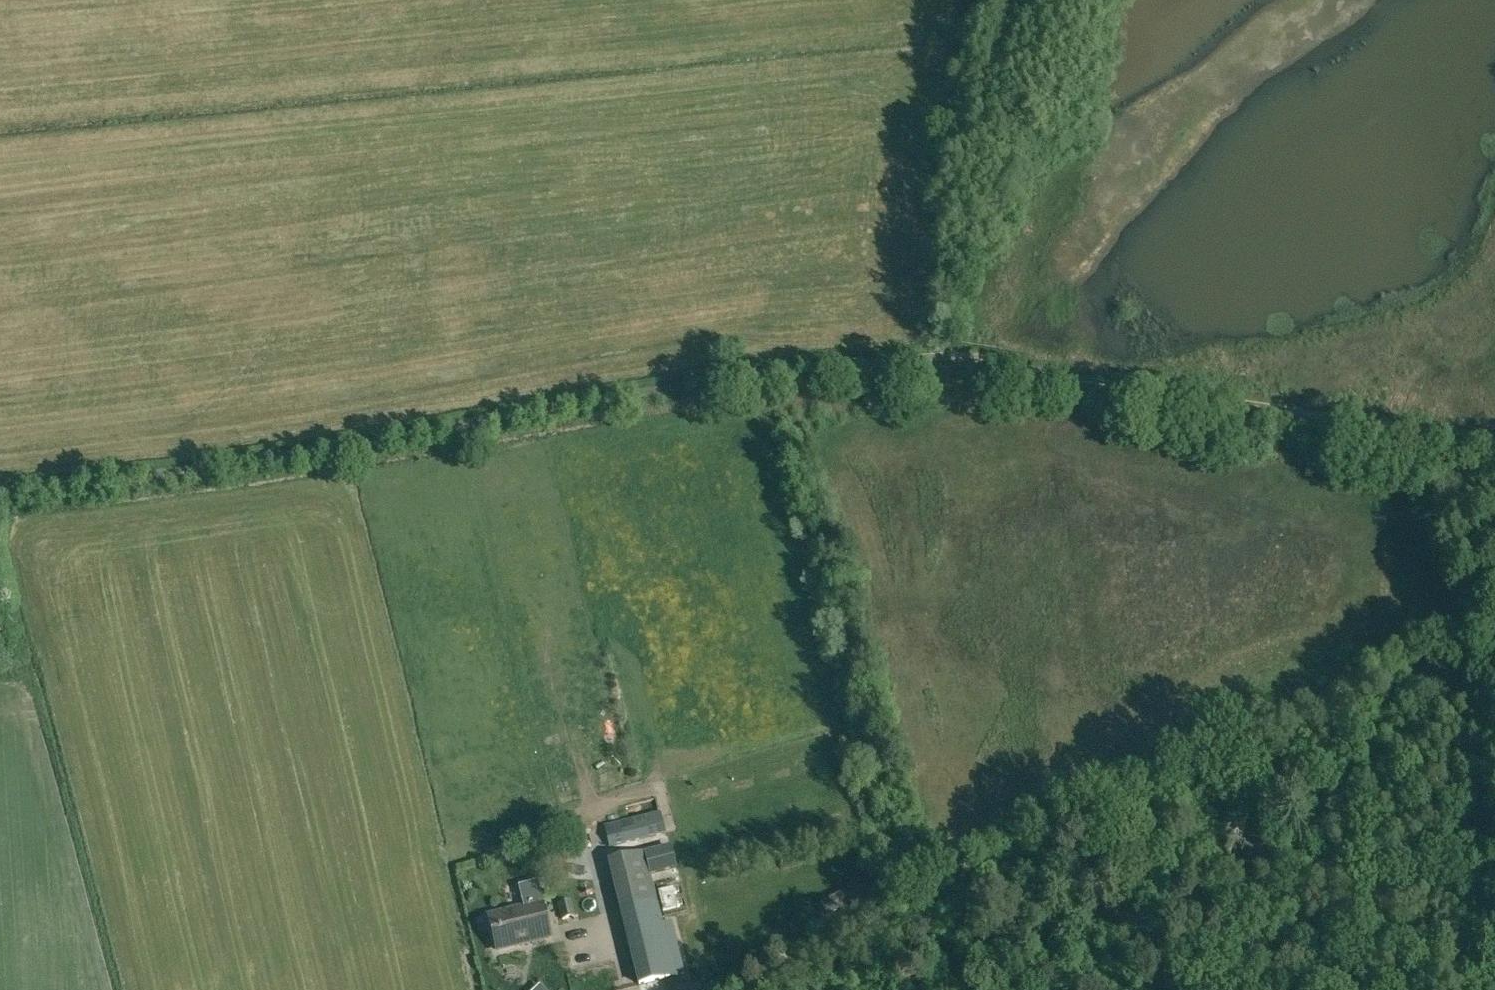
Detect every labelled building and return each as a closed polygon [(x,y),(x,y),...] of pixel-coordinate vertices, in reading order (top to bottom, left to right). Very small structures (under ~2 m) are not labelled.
[(659,813),(604,826),(609,846),(664,833),(659,813)] [(670,845),(644,851),(650,875),(676,868),(670,845)] [(644,853),(609,862),(639,984),(684,973),(671,921),(661,923),(644,853)] [(570,901),(559,904),(563,919),(574,917),(570,901)] [(542,904),(489,917),(497,951),(550,938),(542,904)]
